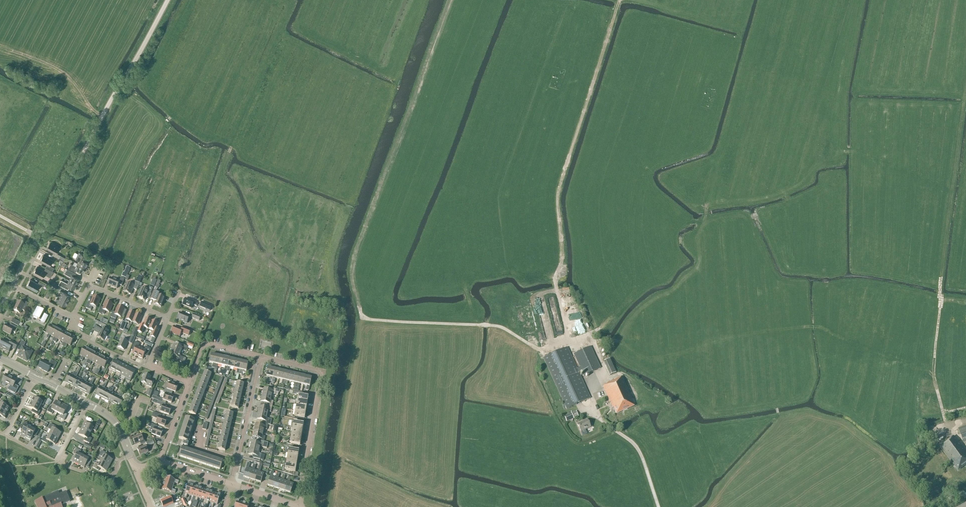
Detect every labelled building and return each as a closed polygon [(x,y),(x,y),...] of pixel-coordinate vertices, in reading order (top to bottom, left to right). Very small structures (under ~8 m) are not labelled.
[(64,261),(65,258),(56,253),(59,248),(50,243),(47,249),(54,252),(52,255),(59,259),(64,261)] [(78,254),(76,258),(79,260),(77,263),(86,268),(88,263),(84,260),(86,256),(79,252),(78,254)] [(52,271),(54,268),(50,266),(52,260),(43,255),(40,261),(47,265),(46,267),(52,271)] [(71,264),(68,268),(70,269),(75,272),(76,270),(77,269),(83,273),(84,270),(85,269),(86,268),(77,263),(75,262),(73,265),(72,265),(71,264)] [(44,271),(37,267),(34,273),(42,278),(44,274),(50,277),(53,272),(46,268),(44,271)] [(65,272),(64,273),(67,275),(71,277),(69,280),(77,284),(77,283),(79,279),(73,275),(74,273),(71,271),(70,270),(69,270),(68,269),(67,269),(66,270),(65,272)] [(122,286),(125,279),(121,277),(119,282),(110,278),(107,285),(117,289),(118,285),(122,286)] [(38,283),(30,279),(27,286),(37,291),(40,285),(43,287),(45,284),(39,281),(38,283)] [(61,280),(58,285),(66,289),(67,286),(74,289),(77,284),(69,280),(67,283),(64,281),(61,280)] [(137,290),(140,283),(133,280),(132,284),(127,283),(123,292),(130,295),(133,289),(137,290)] [(151,294),(153,288),(148,286),(146,290),(141,288),(137,297),(144,300),(148,292),(151,294)] [(60,297),(68,301),(71,296),(63,292),(60,290),(59,293),(62,294),(60,297)] [(161,307),(164,298),(158,295),(159,294),(153,292),(150,299),(154,300),(156,301),(154,304),(161,307)] [(549,296),(556,330),(561,330),(555,295),(549,296)] [(96,307),(100,299),(94,296),(91,303),(88,302),(86,308),(91,310),(93,306),(96,307)] [(65,306),(68,301),(60,297),(58,300),(56,299),(55,301),(57,302),(65,306)] [(197,306),(198,304),(194,302),(185,299),(183,305),(191,308),(193,305),(197,306)] [(24,305),(18,302),(14,310),(20,313),(21,310),(24,311),(28,304),(25,302),(24,305)] [(109,312),(112,304),(106,302),(104,308),(100,307),(98,313),(101,314),(101,313),(104,314),(105,311),(109,312)] [(202,302),(200,307),(207,310),(210,311),(212,306),(202,302)] [(121,317),(124,309),(118,306),(115,313),(113,312),(110,317),(116,319),(117,316),(121,317)] [(44,315),(42,314),(44,311),(37,308),(33,317),(41,321),(41,322),(44,323),(48,316),(44,315)] [(132,322),(135,314),(130,311),(125,322),(129,323),(129,321),(132,322)] [(183,314),(180,313),(177,319),(181,320),(181,321),(187,324),(190,316),(184,314),(183,314)] [(138,325),(142,316),(136,314),(132,322),(138,325)] [(148,329),(152,320),(146,318),(143,326),(141,325),(138,332),(141,334),(144,327),(148,329)] [(155,338),(159,329),(156,328),(158,323),(152,321),(149,329),(153,331),(151,337),(155,338)] [(97,322),(94,330),(99,333),(97,337),(104,341),(108,331),(103,329),(105,325),(97,322)] [(18,328),(10,324),(9,327),(6,325),(3,331),(10,335),(12,331),(15,333),(18,328)] [(48,339),(50,335),(54,327),(50,325),(46,333),(48,334),(46,338),(48,339)] [(54,342),(60,330),(54,327),(50,335),(54,337),(52,341),(54,342)] [(181,330),(174,327),(171,333),(180,336),(181,333),(188,336),(190,330),(183,327),(181,330)] [(61,341),(65,333),(60,330),(54,342),(56,343),(58,339),(61,341)] [(64,347),(70,335),(65,333),(61,341),(63,342),(61,346),(64,347)] [(70,335),(64,347),(65,348),(67,344),(70,346),(74,337),(70,335)] [(124,350),(129,338),(127,337),(125,341),(122,339),(118,347),(124,350)] [(2,339),(0,343),(0,347),(9,352),(11,348),(15,350),(18,345),(11,341),(10,343),(2,339)] [(27,361),(32,352),(23,348),(25,343),(22,342),(18,349),(21,351),(18,356),(27,361)] [(137,356),(141,348),(138,347),(140,344),(135,342),(132,348),(135,349),(132,354),(137,356)] [(174,344),(171,349),(181,353),(182,351),(186,352),(188,347),(182,345),(181,348),(174,344)] [(86,358),(90,350),(84,347),(80,355),(82,356),(80,360),(82,361),(84,357),(86,358)] [(141,348),(137,356),(143,359),(144,356),(147,357),(151,349),(146,347),(144,350),(141,348)] [(584,376),(600,368),(590,347),(574,354),(580,367),(577,368),(567,347),(543,358),(566,409),(590,398),(579,373),(582,371),(584,376)] [(171,349),(169,354),(175,357),(174,359),(181,363),(184,358),(180,356),(181,353),(171,349)] [(88,364),(94,352),(90,350),(86,358),(88,359),(86,363),(88,364)] [(95,363),(99,355),(94,352),(88,364),(90,365),(92,361),(95,363)] [(215,368),(218,356),(211,354),(209,363),(213,363),(212,368),(215,368)] [(97,369),(103,357),(99,355),(95,363),(97,364),(95,368),(97,369)] [(222,366),(224,357),(218,356),(215,368),(217,369),(218,365),(222,366)] [(103,357),(97,369),(99,370),(101,366),(104,368),(108,360),(103,357)] [(227,371),(230,359),(224,357),(222,366),(225,366),(224,371),(227,371)] [(234,368),(236,360),(230,359),(227,371),(229,372),(230,368),(234,368)] [(610,375),(616,372),(610,359),(604,361),(610,375)] [(53,370),(57,363),(51,360),(48,364),(42,360),(38,367),(44,371),(47,373),(50,368),(53,370)] [(115,372),(120,363),(115,360),(110,369),(115,372)] [(238,380),(239,374),(242,361),(236,360),(234,368),(237,369),(235,377),(234,377),(234,379),(238,380)] [(242,361),(239,374),(242,375),(243,370),(246,371),(248,363),(242,361)] [(120,375),(125,365),(120,363),(115,372),(120,375)] [(125,378),(130,368),(125,365),(120,375),(125,378)] [(75,387),(79,379),(76,377),(81,368),(79,367),(76,373),(70,384),(75,387)] [(130,368),(125,378),(130,380),(136,371),(130,368)] [(272,382),(275,369),(269,368),(267,376),(270,377),(269,381),(272,382)] [(279,379),(281,371),(275,369),(272,382),(271,383),(274,384),(274,383),(276,378),(279,379)] [(202,377),(209,380),(212,374),(204,371),(202,377)] [(284,385),(287,372),(281,371),(279,379),(282,380),(281,384),(284,385)] [(70,384),(76,373),(74,372),(72,375),(69,374),(65,382),(70,384)] [(291,382),(293,374),(287,372),(284,385),(287,385),(288,381),(291,382)] [(15,394),(17,390),(18,387),(14,385),(17,380),(6,374),(2,382),(10,386),(8,390),(15,394)] [(151,381),(149,380),(151,377),(144,374),(142,378),(143,378),(141,382),(147,385),(147,386),(151,388),(154,382),(151,380),(151,381)] [(296,388),(299,375),(293,374),(291,382),(295,383),(294,387),(296,388)] [(303,385),(305,376),(299,375),(296,388),(299,388),(300,384),(303,385)] [(85,392),(89,384),(85,382),(88,377),(87,376),(86,378),(79,390),(85,392)] [(305,376),(303,385),(307,386),(306,390),(309,391),(312,378),(305,376)] [(86,378),(84,377),(82,380),(79,379),(75,387),(79,390),(86,378)] [(207,386),(209,380),(202,377),(200,383),(207,386)] [(613,408),(614,407),(630,400),(632,399),(621,377),(607,384),(607,385),(603,387),(613,408)] [(89,384),(85,392),(89,395),(93,386),(91,385),(93,382),(91,381),(89,384)] [(235,389),(243,390),(244,384),(237,382),(236,382),(235,382),(234,384),(236,385),(235,389)] [(164,391),(172,393),(173,391),(175,392),(178,386),(169,383),(167,389),(165,388),(164,391)] [(205,392),(207,386),(200,383),(198,389),(205,392)] [(100,387),(96,395),(100,397),(104,389),(106,385),(104,384),(102,388),(100,387)] [(104,389),(100,397),(105,400),(112,388),(110,387),(108,391),(104,389)] [(112,388),(105,400),(110,402),(114,394),(112,393),(113,389),(112,388)] [(262,395),(272,397),(272,394),(275,395),(276,391),(279,391),(280,390),(284,391),(284,390),(282,389),(275,388),(275,389),(270,388),(269,390),(264,389),(262,395)] [(203,398),(205,392),(198,389),(195,395),(203,398)] [(171,396),(172,393),(164,391),(163,393),(165,394),(163,400),(171,403),(174,397),(171,396)] [(295,400),(307,402),(308,397),(299,395),(299,393),(290,391),(290,394),(296,395),(295,400)] [(114,394),(110,402),(115,405),(121,393),(119,392),(117,396),(114,394)] [(121,393),(115,405),(120,407),(124,399),(121,398),(123,394),(121,393)] [(200,403),(203,398),(195,395),(193,401),(200,403)] [(271,401),(272,397),(262,395),(261,402),(267,403),(266,405),(272,407),(273,401),(271,401)] [(30,402),(40,407),(41,404),(43,405),(45,401),(40,398),(39,401),(32,397),(30,402)] [(633,405),(630,400),(614,407),(617,413),(623,410),(623,411),(627,409),(627,408),(633,405)] [(8,414),(10,409),(4,406),(5,403),(0,401),(0,410),(8,414)] [(57,413),(62,404),(56,401),(53,408),(50,406),(47,412),(52,414),(54,411),(57,413)] [(169,415),(171,409),(165,406),(165,404),(162,403),(158,401),(157,404),(160,405),(159,407),(162,408),(160,412),(169,415)] [(198,409),(200,403),(193,401),(191,406),(198,409)] [(238,409),(240,402),(232,401),(231,407),(238,409)] [(38,410),(40,407),(30,402),(27,406),(34,410),(32,412),(38,415),(40,411),(38,410)] [(62,404),(57,413),(61,415),(59,418),(64,420),(67,415),(64,414),(68,407),(62,404)] [(271,412),(272,407),(266,405),(265,408),(259,407),(258,412),(268,415),(268,412),(271,412)] [(196,415),(198,409),(191,406),(189,413),(196,415)] [(8,414),(0,410),(0,416),(6,419),(8,414)] [(164,426),(167,420),(160,417),(161,415),(154,412),(152,417),(158,419),(156,423),(164,426)] [(267,418),(268,415),(258,412),(257,419),(262,421),(262,423),(268,424),(270,424),(271,419),(267,418)] [(571,413),(564,416),(566,420),(566,422),(574,419),(571,413)] [(183,424),(192,427),(194,421),(186,418),(183,424)] [(581,431),(590,427),(587,420),(577,424),(581,431)] [(25,438),(30,428),(28,426),(28,425),(24,423),(21,428),(24,429),(20,436),(25,438)] [(81,429),(90,433),(92,430),(95,431),(98,426),(92,424),(91,426),(84,423),(81,429)] [(148,425),(148,427),(151,428),(149,432),(150,433),(152,433),(152,434),(153,434),(160,437),(161,435),(163,431),(157,429),(156,429),(157,426),(154,425),(150,424),(149,423),(148,425)] [(267,430),(268,424),(262,423),(261,425),(255,424),(254,430),(264,433),(264,429),(267,430)] [(50,424),(48,429),(51,431),(49,434),(58,439),(61,433),(55,430),(56,427),(50,424)] [(190,435),(192,427),(183,424),(181,432),(190,435)] [(30,428),(25,438),(30,441),(33,434),(36,436),(39,430),(34,428),(34,430),(30,428)] [(88,437),(90,433),(81,429),(78,434),(85,438),(84,441),(89,443),(92,439),(88,437)] [(263,436),(264,433),(254,430),(253,437),(258,438),(258,441),(268,443),(264,442),(265,436),(263,436)] [(188,441),(190,435),(181,432),(179,438),(185,440),(184,443),(183,445),(184,446),(185,445),(187,446),(189,441),(188,441)] [(42,441),(47,444),(48,441),(55,445),(58,439),(49,434),(47,438),(44,436),(42,441)] [(135,444),(143,441),(141,435),(132,438),(135,444)] [(954,437),(940,447),(954,465),(958,470),(965,464),(965,453),(954,437)] [(300,445),(301,440),(289,438),(288,443),(291,444),(291,446),(297,447),(297,445),(300,445)] [(267,448),(268,443),(258,441),(257,443),(251,442),(250,448),(259,450),(260,447),(263,447),(267,448)] [(225,451),(227,444),(219,443),(218,449),(225,451)] [(140,455),(148,452),(145,446),(137,449),(140,455)] [(286,454),(298,456),(299,451),(290,449),(290,447),(287,447),(287,449),(286,454)] [(78,465),(83,456),(79,454),(81,451),(76,448),(73,454),(76,455),(73,462),(78,465)] [(220,470),(223,461),(182,448),(179,456),(220,470)] [(259,454),(259,450),(250,448),(249,454),(254,456),(254,458),(256,459),(256,460),(259,461),(260,459),(263,460),(264,455),(261,454),(259,454)] [(100,461),(110,466),(113,460),(106,456),(107,454),(102,451),(99,456),(102,457),(100,461)] [(83,456),(78,465),(84,468),(88,461),(90,463),(93,457),(88,455),(87,458),(83,456)] [(106,471),(110,466),(100,461),(99,465),(95,463),(93,468),(98,471),(100,468),(106,471)] [(258,471),(257,471),(254,470),(256,462),(254,461),(252,469),(252,470),(249,479),(255,481),(258,471)] [(252,470),(252,469),(248,468),(250,463),(248,463),(246,468),(243,477),(249,479),(252,470)] [(258,471),(255,481),(261,483),(264,473),(260,472),(262,463),(260,463),(257,471),(258,471)] [(276,478),(272,477),(274,472),(272,471),(270,476),(267,485),(273,487),(276,478)] [(282,480),(281,480),(278,479),(279,474),(277,473),(277,474),(276,478),(273,487),(279,489),(282,480)] [(287,482),(283,480),(285,475),(283,475),(281,480),(282,480),(279,489),(284,491),(287,482)] [(178,484),(179,481),(166,477),(164,483),(173,486),(175,483),(178,484)] [(287,482),(284,491),(290,493),(293,484),(289,482),(291,477),(288,477),(287,482)] [(173,486),(164,483),(162,489),(175,493),(176,491),(172,490),(173,486)] [(190,496),(194,486),(188,484),(184,497),(186,498),(187,495),(190,496)] [(196,497),(196,498),(199,488),(194,486),(190,496),(196,497)] [(198,498),(201,499),(204,490),(199,488),(196,498),(196,497),(194,501),(197,502),(198,498)] [(205,504),(209,491),(204,490),(201,499),(204,500),(203,504),(205,504)] [(209,502),(211,503),(212,503),(215,493),(209,491),(205,504),(208,505),(209,502)] [(58,492),(58,493),(50,496),(49,496),(42,499),(42,498),(35,501),(37,506),(62,506),(61,505),(63,504),(63,505),(70,502),(66,492),(59,495),(58,492)] [(212,503),(211,503),(210,506),(213,506),(214,504),(217,505),(220,495),(215,493),(212,503)] [(160,501),(163,506),(165,506),(173,503),(170,497),(160,501)]
